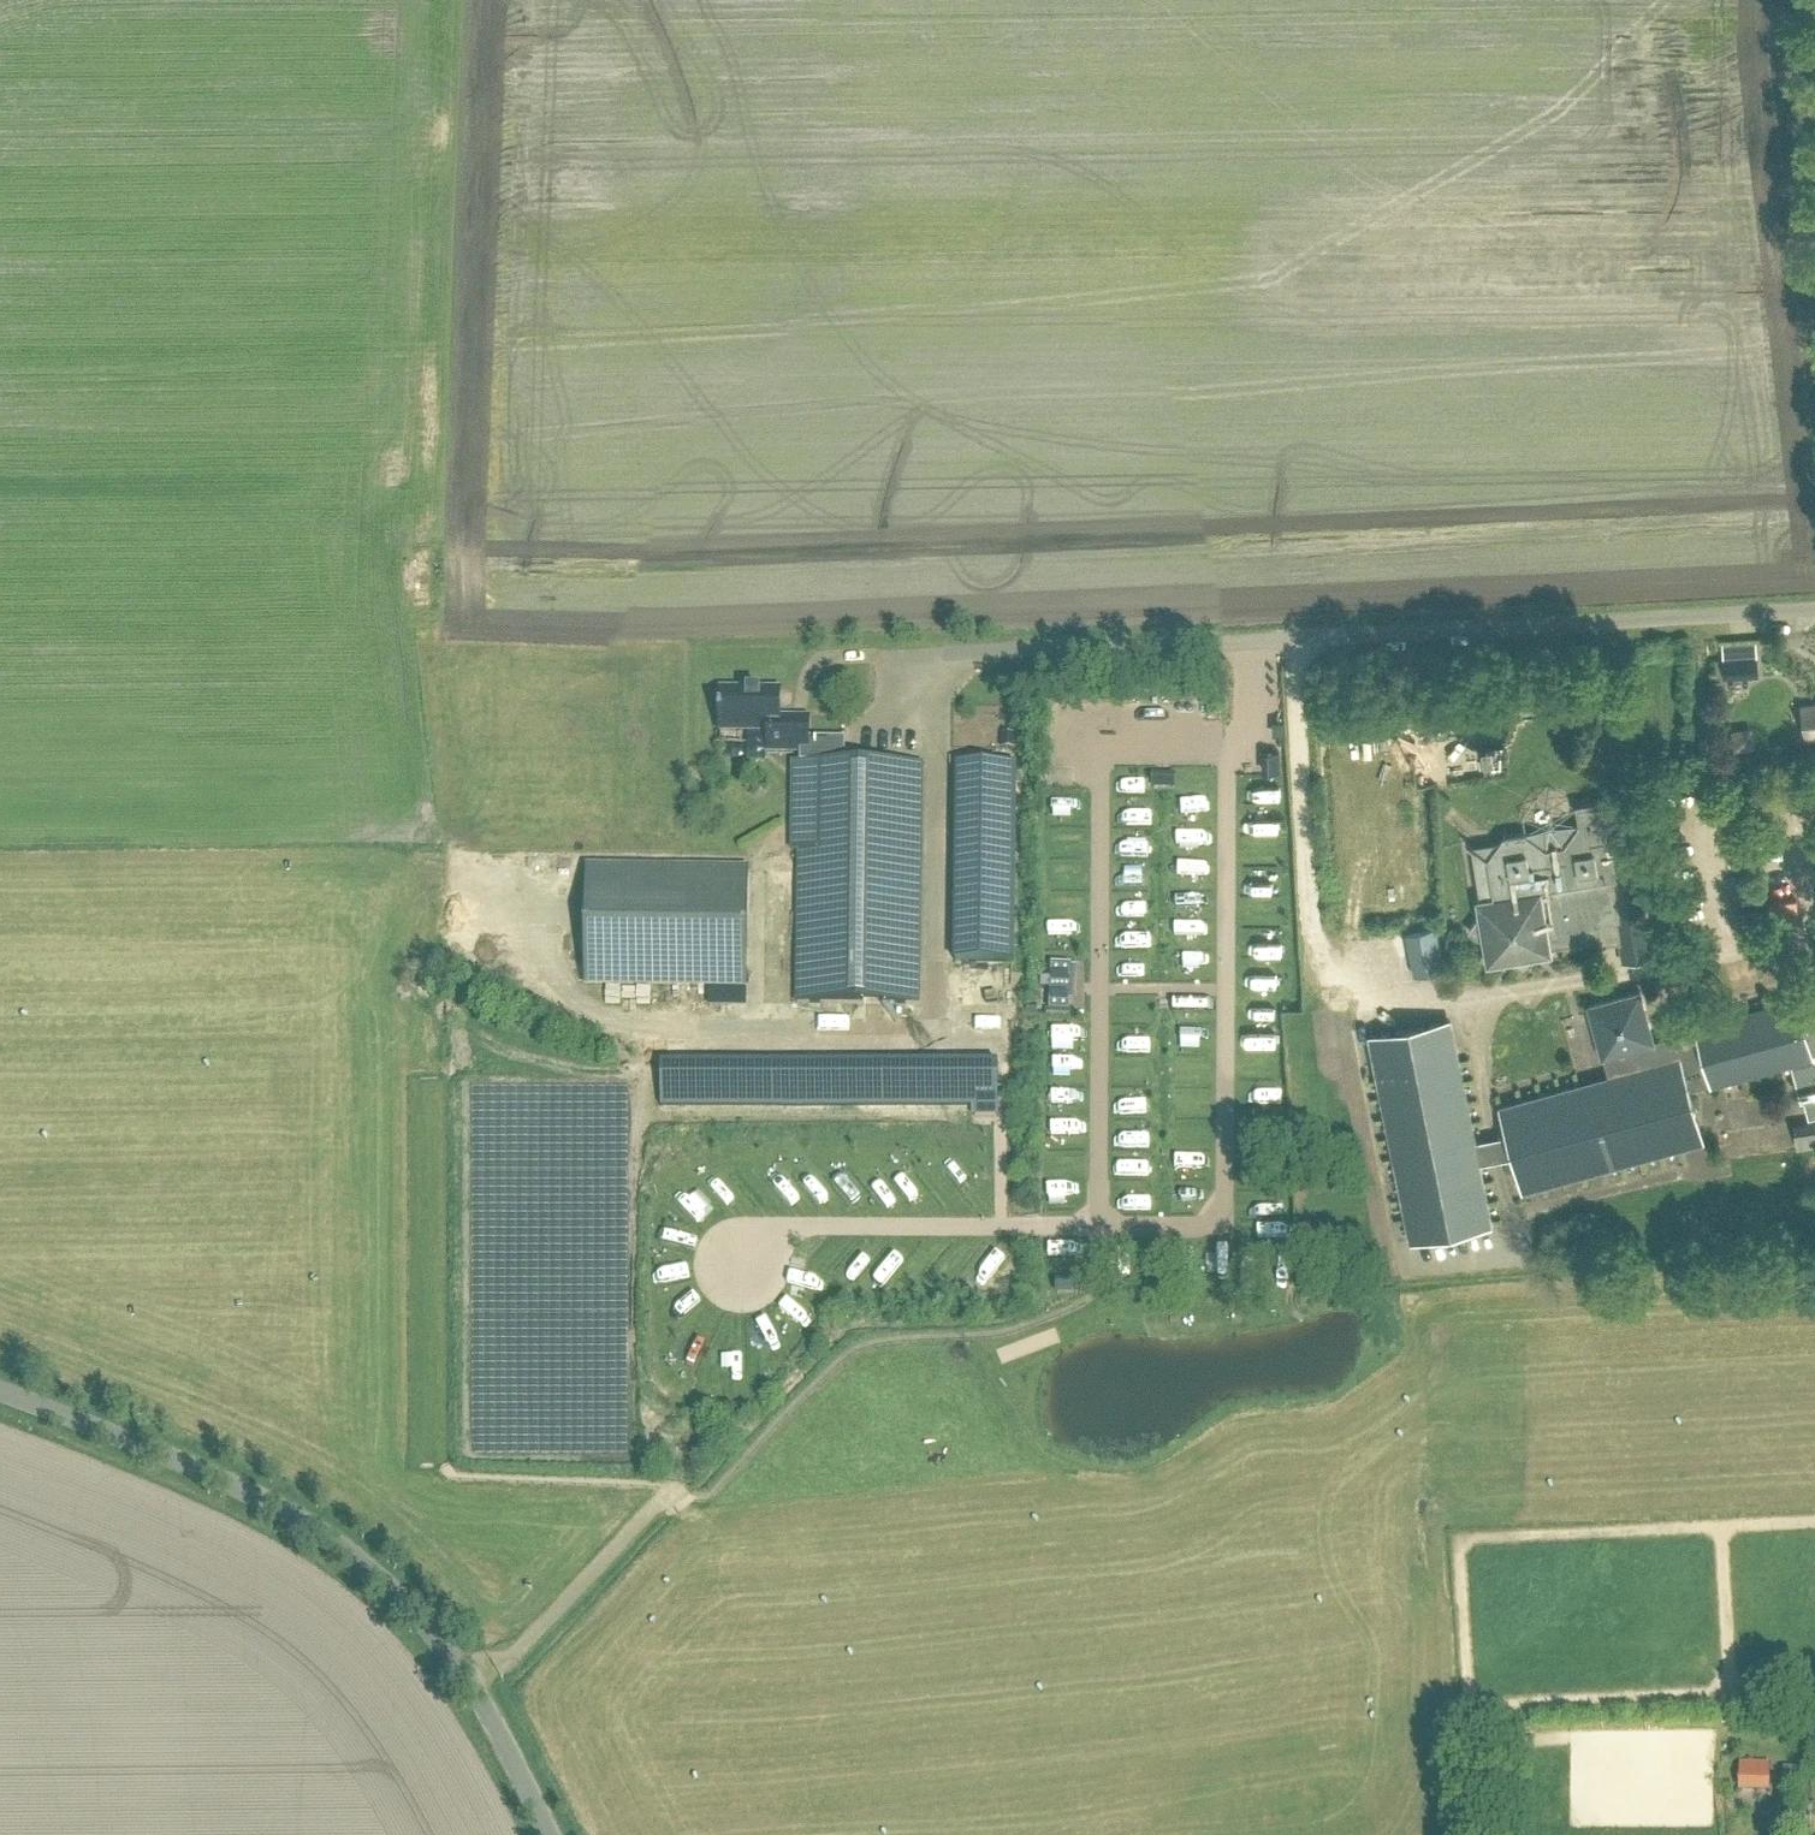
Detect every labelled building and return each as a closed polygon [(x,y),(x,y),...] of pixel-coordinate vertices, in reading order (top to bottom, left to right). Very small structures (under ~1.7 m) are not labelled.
[(1722,642),(1723,658),(1725,677),(1760,675),(1757,639),(1722,642)] [(801,754),(798,965),(797,1005),(920,1006),(919,965),(922,768),(845,767),(845,742),(810,741),(811,720),(781,720),(781,693),(744,693),(744,697),(721,697),(721,734),(770,735),(769,754),(801,754)] [(1802,704),(1805,734),(1814,732),(1814,702),(1802,704)] [(1693,748),(1720,746),(1718,725),(1692,727),(1693,748)] [(958,769),(955,962),(1014,963),(1017,770),(958,769)] [(1468,841),(1467,842),(1472,845),(1488,857),(1494,894),(1480,897),(1477,897),(1479,913),(1469,928),(1484,939),(1487,962),(1511,959),(1526,969),(1536,954),(1552,952),(1551,945),(1599,938),(1600,944),(1601,944),(1600,937),(1619,934),(1620,941),(1623,959),(1653,954),(1652,947),(1638,862),(1637,857),(1652,854),(1650,837),(1635,839),(1634,834),(1643,833),(1636,792),(1577,802),(1580,821),(1580,822),(1565,843),(1546,846),(1525,830),(1504,834),(1500,840),(1489,855),(1473,844),(1468,841)] [(748,868),(587,866),(585,989),(747,991),(748,868)] [(1407,931),(1415,973),(1445,967),(1437,926),(1407,931)] [(1500,1134),(1505,1157),(1515,1155),(1524,1188),(1704,1140),(1689,1086),(1710,1080),(1711,1084),(1789,1063),(1792,1062),(1802,1100),(1805,1099),(1809,1115),(1814,1114),(1814,994),(1794,1000),(1695,1027),(1656,1038),(1641,989),(1589,1002),(1609,1073),(1501,1103),(1508,1132),(1500,1134)] [(1481,1162),(1489,1160),(1484,1137),(1477,1139),(1452,1017),(1370,1033),(1411,1239),(1493,1222),(1481,1162)] [(1794,1120),(1797,1147),(1814,1145),(1814,1118),(1794,1120)] [(1740,1791),(1771,1793),(1772,1764),(1742,1763),(1740,1791)]
